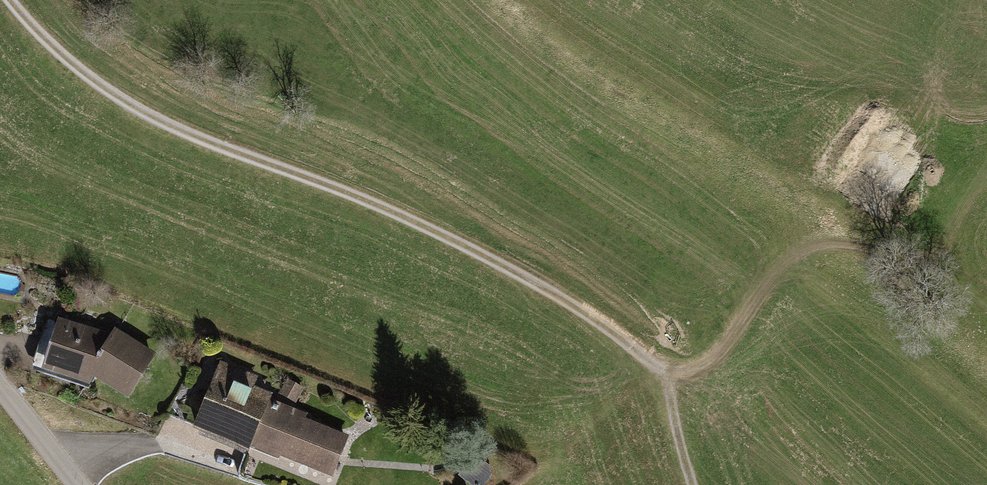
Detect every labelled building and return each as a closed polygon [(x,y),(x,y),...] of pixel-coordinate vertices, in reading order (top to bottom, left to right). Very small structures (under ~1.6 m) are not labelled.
[(111,335),(59,319),(43,367),(89,382),(92,373),(128,395),(154,354),(114,329),(111,335)] [(256,377),(220,362),(203,402),(194,424),(248,445),(278,458),(279,455),(331,476),(347,437),(303,419),(305,415),(267,399),(269,394),(251,387),(256,377)]
